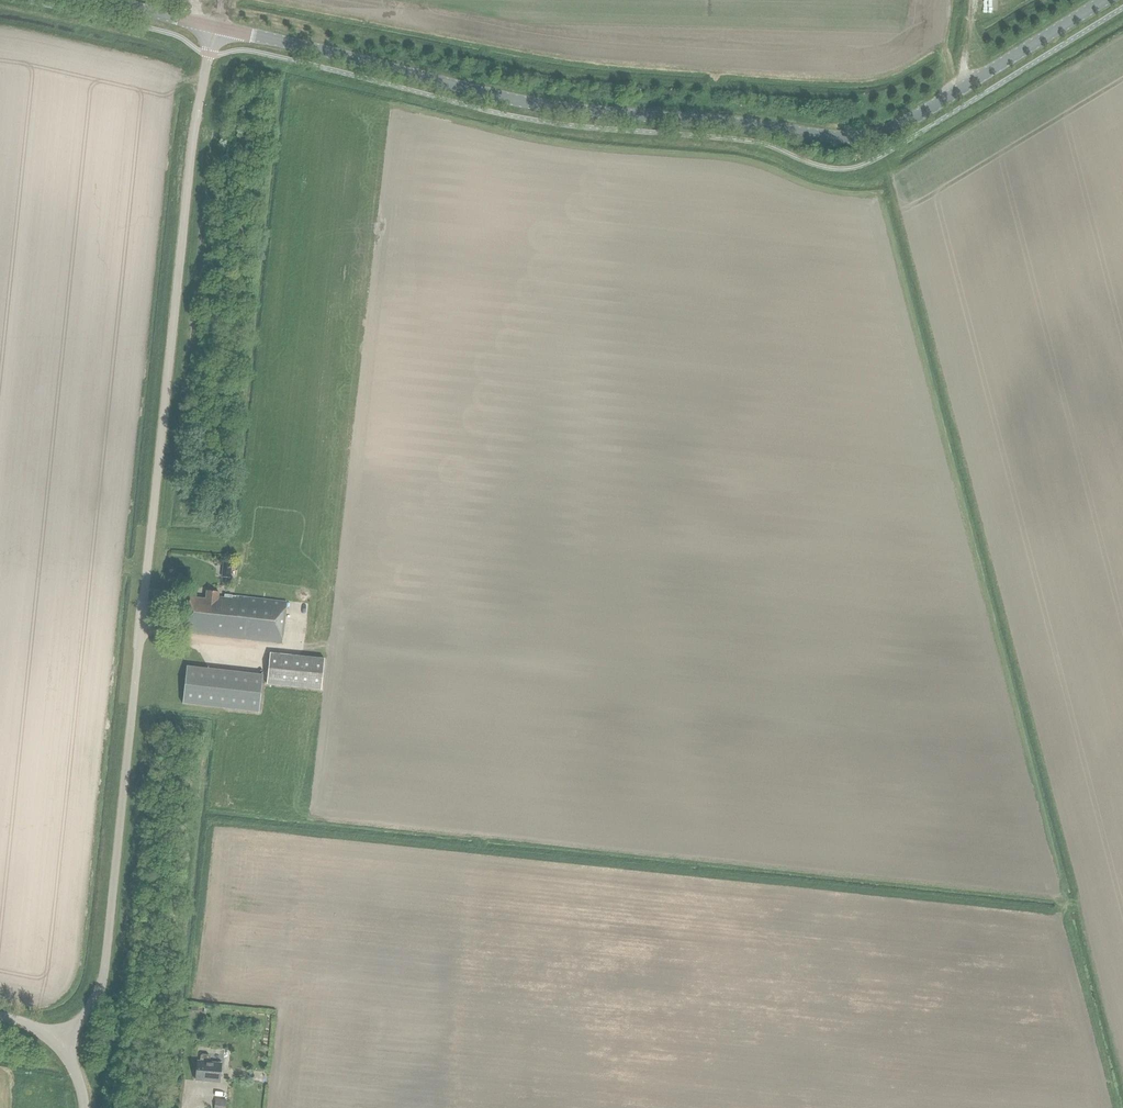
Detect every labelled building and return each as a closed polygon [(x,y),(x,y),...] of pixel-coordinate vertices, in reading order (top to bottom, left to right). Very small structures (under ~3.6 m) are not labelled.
[(190,597),(186,633),(282,644),(287,602),(232,595),(232,596),(225,595),(224,598),(218,597),(219,592),(206,591),(206,599),(190,597)] [(324,660),(269,653),(266,684),(320,691),(324,660)] [(182,704),(259,712),(263,674),(186,666),(182,704)] [(198,1062),(196,1080),(220,1082),(222,1064),(198,1062)] [(214,1107),(226,1107),(226,1100),(215,1099),(214,1107)]
